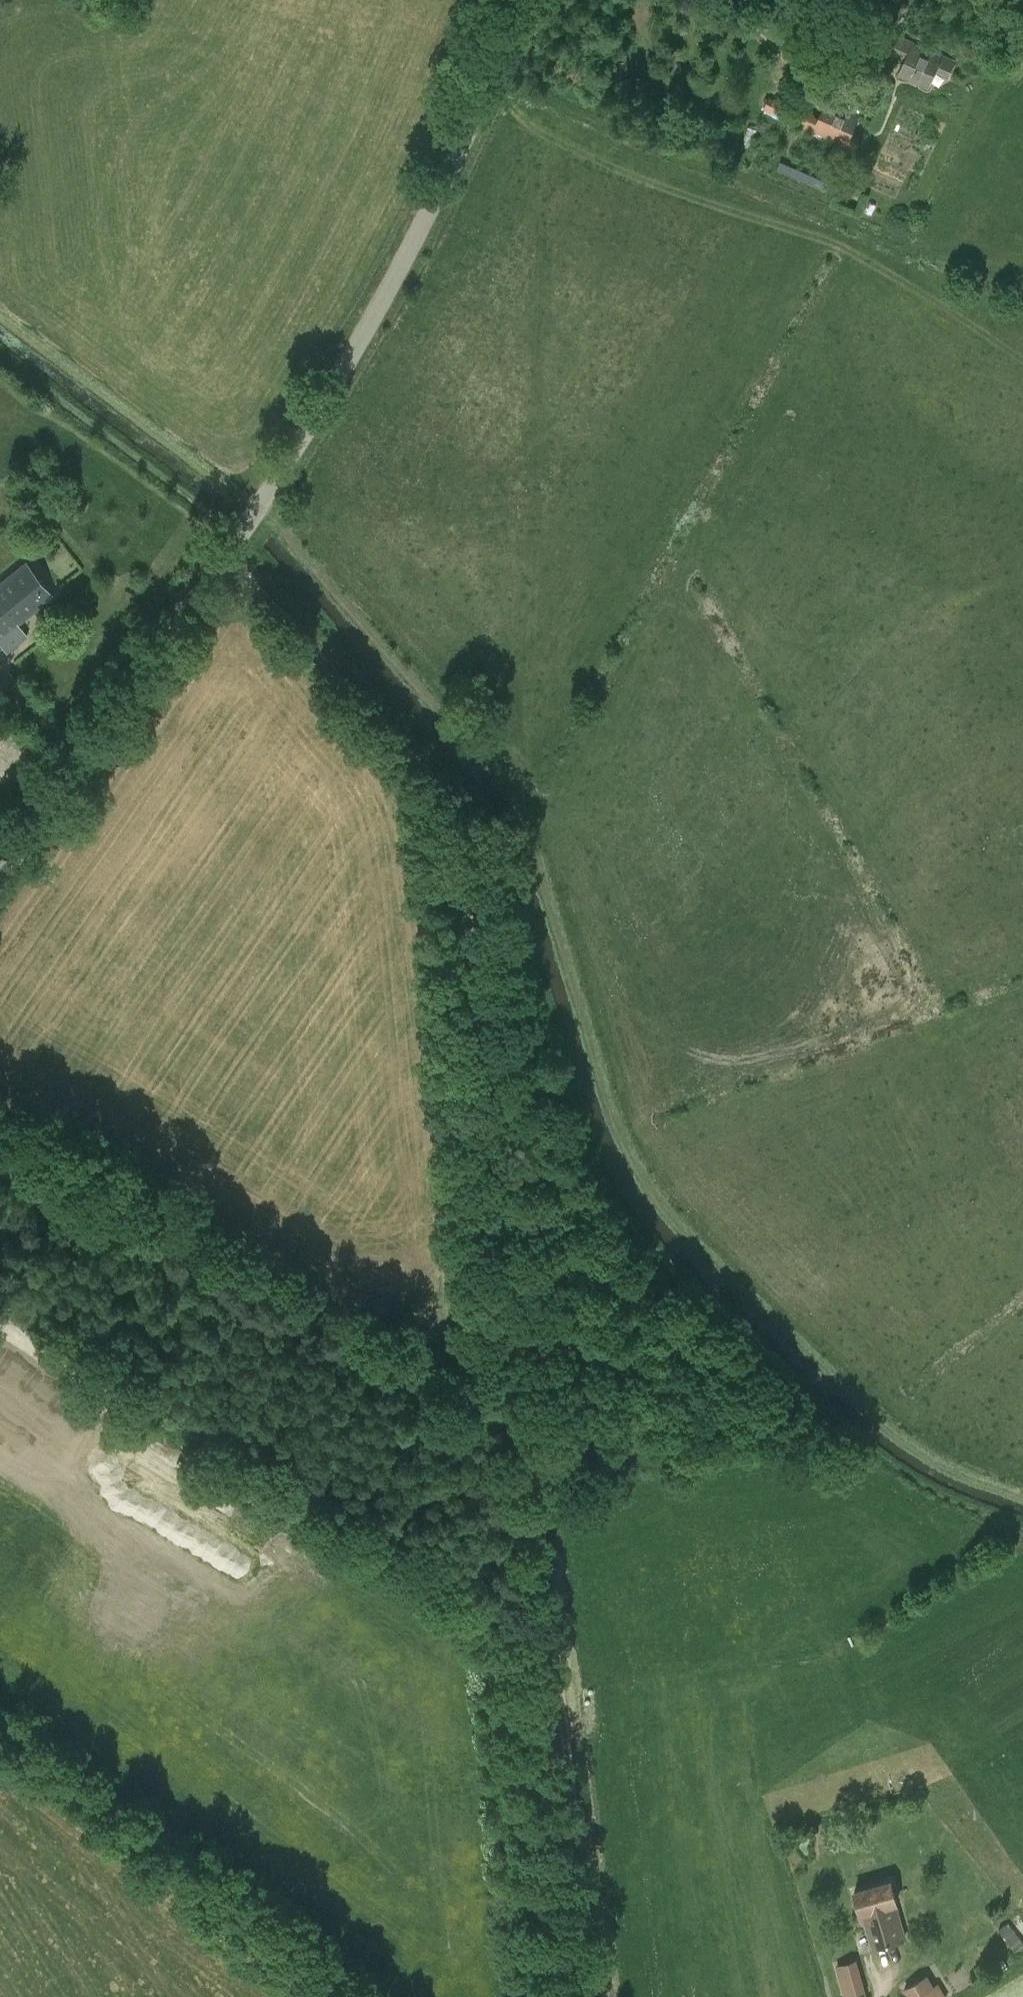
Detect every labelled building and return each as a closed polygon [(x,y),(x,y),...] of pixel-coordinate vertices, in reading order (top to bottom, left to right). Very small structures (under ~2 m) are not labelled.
[(899,75),(927,87),(934,70),(943,73),(941,76),(948,78),(955,62),(900,38),(894,52),(907,58),(899,75)] [(800,104),(798,109),(770,96),(764,109),(855,151),(863,134),(854,130),(861,113),(829,98),(822,114),(800,104)] [(0,584),(0,650),(5,656),(27,639),(17,626),(53,599),(25,564),(0,584)] [(874,1945),(905,1937),(895,1902),(898,1901),(892,1880),(856,1890),(860,1913),(865,1912),(874,1945)] [(842,1979),(847,1996),(851,1996),(867,1992),(862,1973),(842,1979)] [(938,1984),(927,1990),(920,1979),(914,1983),(905,1989),(910,1996),(946,1996),(938,1984)]
